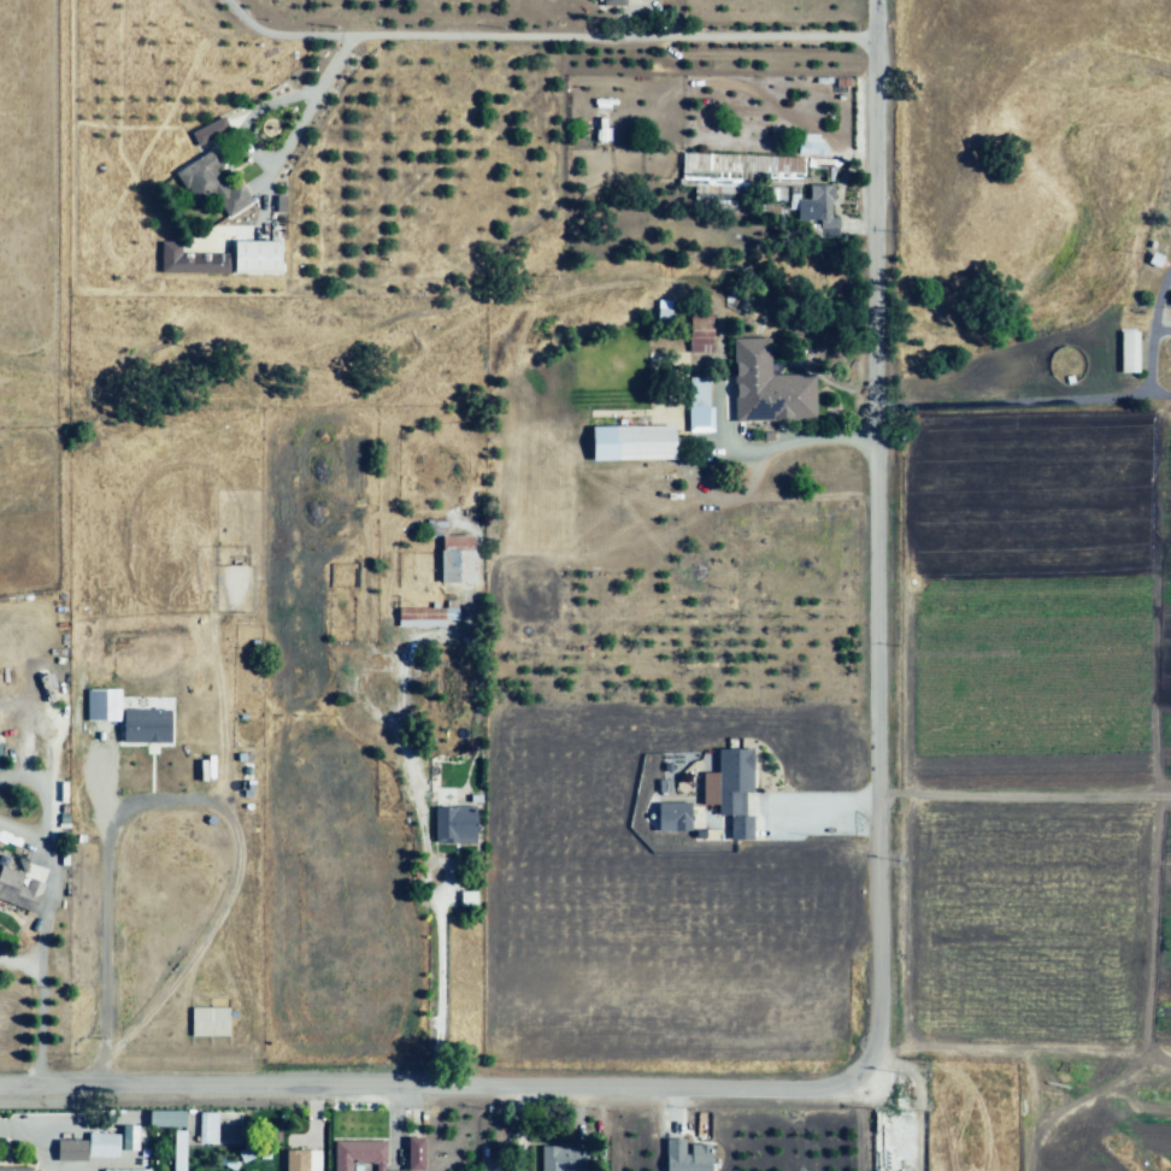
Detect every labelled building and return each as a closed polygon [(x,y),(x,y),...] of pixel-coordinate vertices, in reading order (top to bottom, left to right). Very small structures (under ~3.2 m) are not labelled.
[(189,133),(196,147),(228,130),(221,117),(189,133)] [(800,134),(799,154),(826,155),(826,143),(818,143),(819,134),(800,134)] [(217,148),(175,176),(196,208),(225,189),(216,175),(229,165),(217,148)] [(679,155),(814,160),(813,181),(678,176),(679,155)] [(230,219),(219,202),(246,184),(257,201),(230,219)] [(832,186),(832,219),(838,219),(838,239),(820,239),(820,219),(798,219),(798,199),(812,199),(812,186),(832,186)] [(160,274),(228,273),(227,253),(179,254),(179,242),(159,242),(160,274)] [(233,242),(282,242),(282,272),(234,272),(233,242)] [(690,304),(717,304),(717,349),(690,349),(690,304)] [(1138,326),(1140,378),(1119,379),(1118,328),(1138,326)] [(735,339),(736,424),(818,422),(817,375),(772,376),(771,337),(735,339)] [(711,376),(711,425),(694,425),(694,376),(711,376)] [(594,463),(594,429),(676,429),(677,461),(594,463)] [(441,536),(475,535),(475,581),(442,582),(441,536)] [(401,626),(401,608),(457,608),(457,626),(401,626)] [(85,690),(85,719),(118,720),(119,690),(85,690)] [(168,744),(168,710),(121,710),(120,743),(168,744)] [(754,747),(720,747),(719,811),(741,811),(741,794),(752,794),(754,747)] [(657,807),(693,806),(694,825),(655,826),(657,807)] [(435,811),(473,810),(473,845),(434,845),(435,811)] [(731,819),(753,819),(753,842),(731,842),(731,819)] [(33,917),(0,902),(0,865),(47,887),(33,917)] [(461,912),(460,894),(476,893),(477,911),(461,912)] [(190,1037),(228,1036),(227,1007),(189,1008),(190,1037)] [(152,1128),(151,1111),(183,1111),(184,1128),(152,1128)] [(201,1112),(218,1112),(218,1148),(200,1148),(201,1112)] [(137,1126),(120,1126),(120,1150),(136,1151),(137,1126)] [(188,1132),(187,1170),(171,1170),(172,1132),(188,1132)] [(90,1134),(119,1135),(118,1159),(89,1159),(90,1134)] [(425,1136),(425,1170),(411,1170),(411,1136),(425,1136)] [(667,1170),(712,1170),(712,1144),(693,1144),(693,1154),(685,1155),(684,1137),(667,1137),(667,1170)] [(386,1141),(336,1140),(336,1170),(352,1170),(352,1160),(371,1161),(371,1170),(384,1170),(386,1141)] [(57,1161),(57,1142),(87,1142),(87,1161),(57,1161)] [(588,1147),(588,1170),(539,1170),(539,1147),(588,1147)] [(319,1151),(284,1150),(284,1170),(318,1170),(319,1151)]
